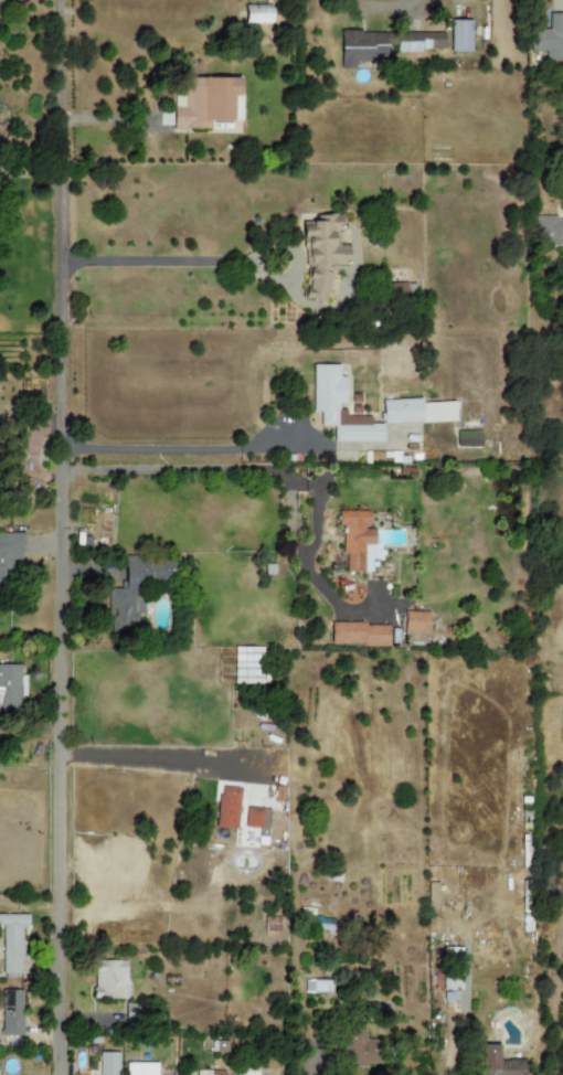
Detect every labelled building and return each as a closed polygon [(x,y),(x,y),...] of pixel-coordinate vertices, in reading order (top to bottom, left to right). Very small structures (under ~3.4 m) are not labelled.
[(270,22),(269,4),(244,4),(244,22),(270,22)] [(562,14),(545,13),(545,30),(529,30),(529,52),(545,52),(545,60),(562,60),(562,14)] [(470,52),(470,20),(449,20),(449,52),(470,52)] [(444,32),(340,32),(340,68),(353,68),(353,61),(386,61),(386,51),(444,50),(444,32)] [(232,121),(232,96),(238,96),(240,77),(183,76),(182,108),(172,107),(172,129),(210,129),(210,121),(232,121)] [(302,299),(325,304),(331,277),(331,266),(349,265),(348,246),(336,243),(343,215),(317,216),(316,222),(301,222),(302,237),(308,237),(307,244),(308,268),(304,286),(304,288),(302,299)] [(535,251),(562,251),(562,217),(535,217),(535,251)] [(382,443),(382,424),(370,424),(370,416),(346,416),(346,409),(343,409),(343,376),(338,376),(338,364),(312,364),(311,412),(319,412),(319,426),(332,426),(332,441),(382,443)] [(454,402),(422,403),(422,404),(391,405),(392,423),(455,421),(454,402)] [(341,562),(352,562),(352,566),(361,566),(361,562),(379,562),(379,543),(374,543),(373,529),(368,529),(368,511),(341,511),(341,562)] [(22,562),(22,533),(0,533),(0,562),(22,562)] [(169,563),(123,562),(123,588),(110,588),(109,630),(136,630),(137,615),(144,615),(144,578),(169,579),(169,563)] [(428,613),(403,611),(403,632),(427,634),(428,613)] [(330,646),(387,646),(387,624),(330,624),(330,646)] [(0,664),(0,712),(19,712),(19,696),(24,696),(24,674),(20,675),(19,664),(0,664)] [(235,831),(240,788),(220,786),(215,829),(235,831)] [(244,828),(268,829),(269,808),(245,807),(244,828)] [(0,914),(0,926),(1,926),(1,973),(22,973),(21,927),(28,927),(28,914),(0,914)] [(94,999),(128,998),(127,960),(93,960),(94,999)] [(455,978),(455,972),(443,973),(443,990),(459,990),(459,978),(455,978)] [(22,991),(1,990),(1,1035),(21,1035),(22,991)] [(380,1066),(380,1041),(363,1040),(364,1024),(347,1024),(347,1065),(380,1066)] [(498,1061),(498,1047),(480,1049),(481,1074),(524,1074),(524,1060),(498,1061)] [(98,1052),(98,1074),(118,1074),(118,1052),(98,1052)] [(157,1063),(126,1063),(126,1074),(157,1074),(157,1063)]
